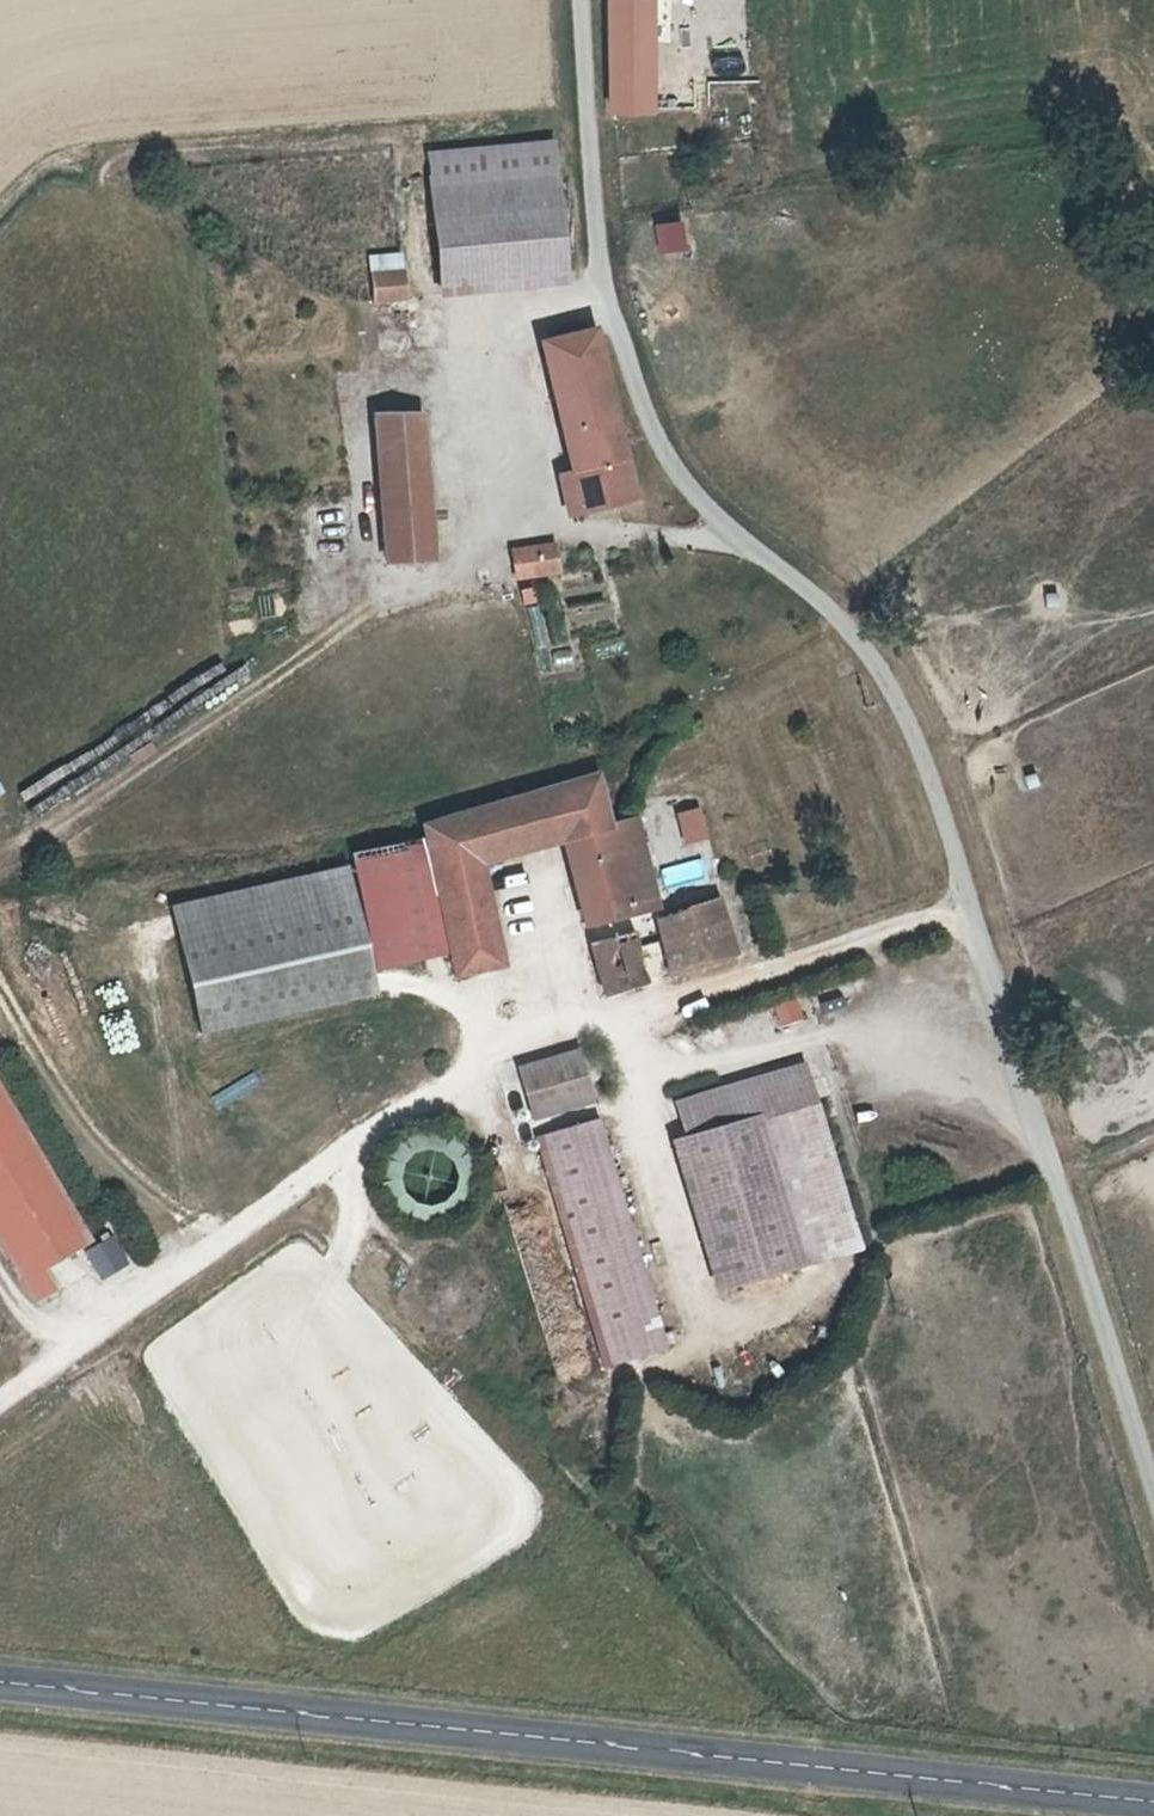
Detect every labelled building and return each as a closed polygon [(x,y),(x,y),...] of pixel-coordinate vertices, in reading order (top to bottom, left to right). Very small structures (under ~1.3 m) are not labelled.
[(664,86),(656,85),(637,85),(635,53),(656,52),(654,0),(614,0),(621,117),(666,115),(664,86)] [(637,85),(656,85),(656,52),(635,53),(637,85)] [(545,146),(427,154),(441,315),(556,306),(545,146)] [(366,293),(398,291),(396,269),(364,272),(366,293)] [(537,339),(569,464),(578,499),(582,514),(635,501),(589,329),(537,339)] [(430,557),(424,412),(374,415),(383,559),(430,557)] [(578,499),(569,464),(550,469),(557,503),(578,499)] [(555,571),(552,547),(514,551),(518,575),(555,571)] [(574,784),(555,795),(566,842),(585,921),(657,902),(637,816),(616,820),(603,768),(574,784)] [(438,877),(484,866),(566,842),(555,795),(429,833),(432,844),(438,877)] [(700,806),(674,813),(682,844),(709,837),(700,806)] [(379,976),(454,961),(438,877),(432,844),(355,860),(379,976)] [(662,868),(665,883),(704,874),(700,859),(662,868)] [(505,971),(484,866),(438,877),(454,961),(457,973),(459,982),(505,971)] [(719,901),(661,917),(661,919),(673,968),(733,953),(719,901)] [(657,902),(585,921),(590,938),(661,919),(661,917),(657,902)] [(673,968),(661,919),(590,938),(603,990),(674,971),(673,968)] [(780,1023),(800,1017),(794,999),(774,1006),(780,1023)] [(512,1055),(524,1107),(585,1093),(573,1040),(512,1055)] [(651,1105),(660,1141),(790,1110),(781,1074),(651,1105)] [(34,1311),(57,1298),(104,1269),(0,1094),(0,1254),(34,1311)] [(526,1125),(581,1357),(646,1341),(589,1109),(526,1125)] [(790,1110),(660,1141),(695,1287),(825,1257),(790,1110)] [(131,1255),(125,1242),(110,1251),(117,1264),(131,1255)]
